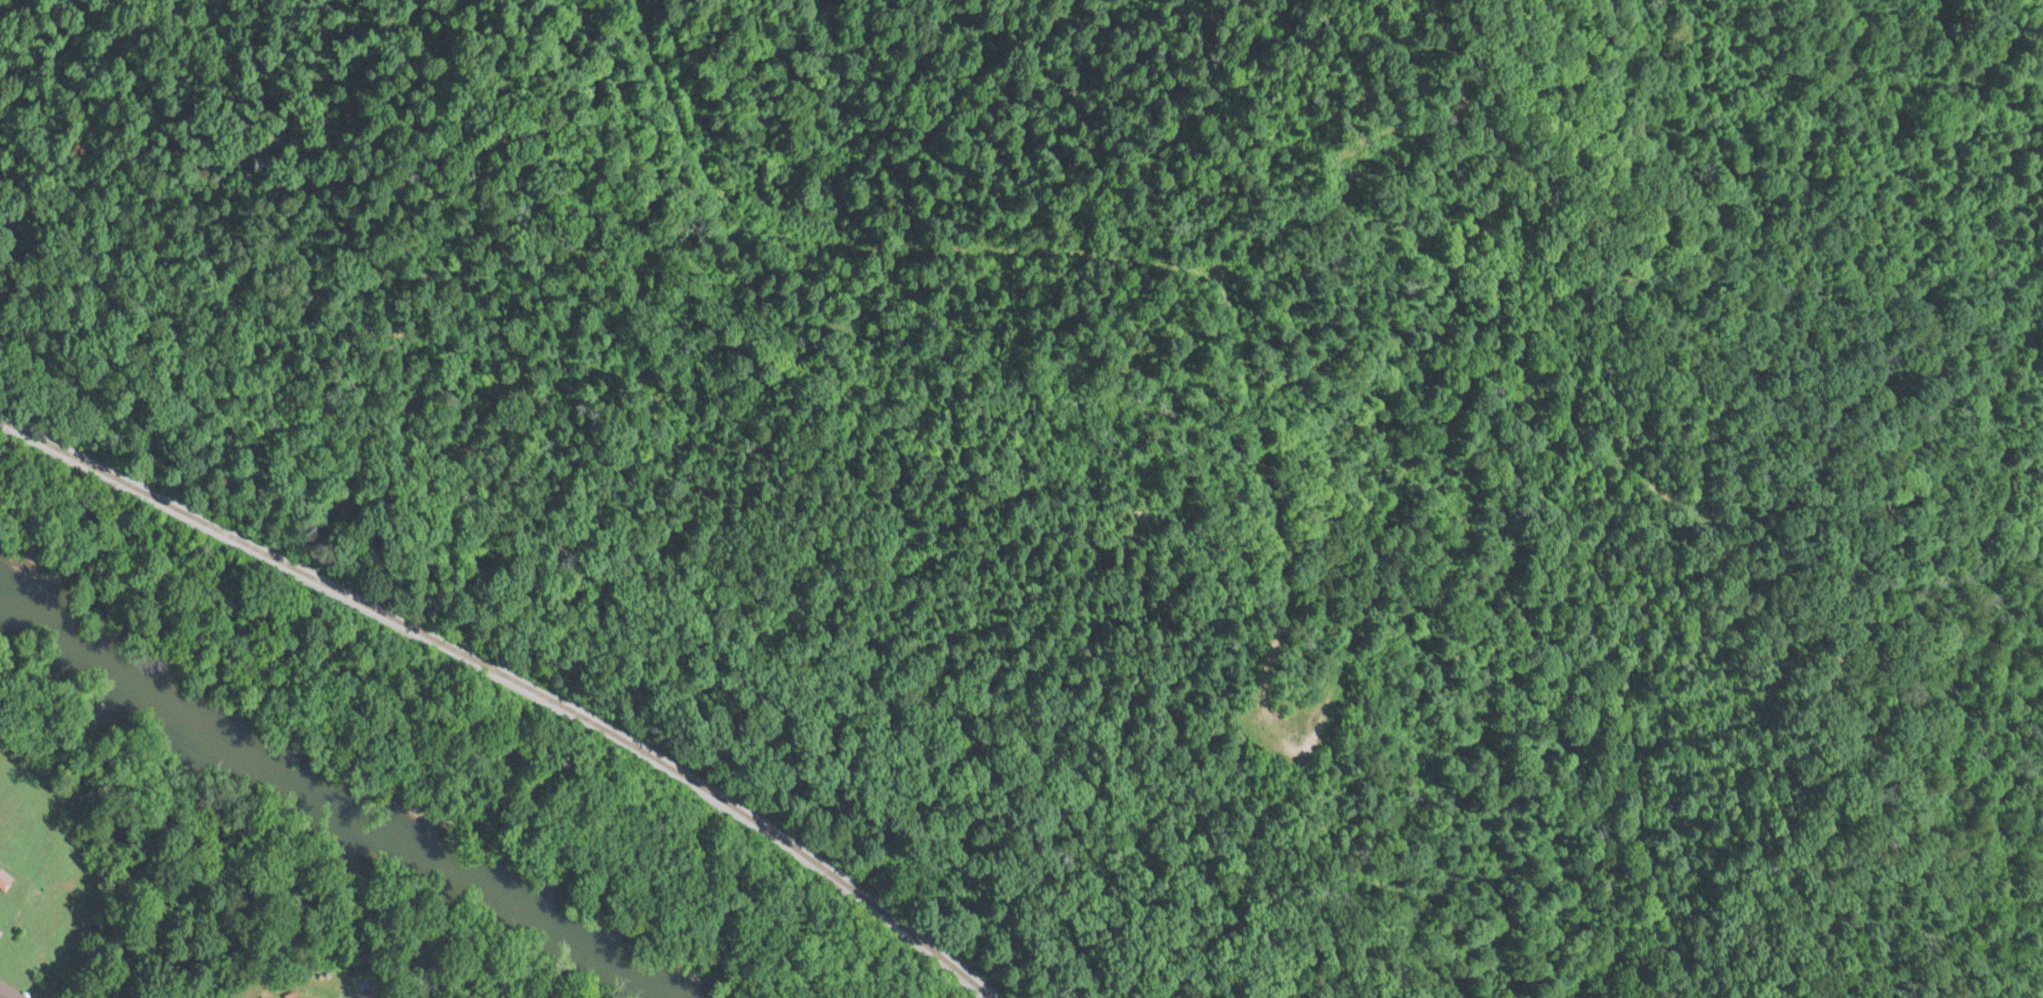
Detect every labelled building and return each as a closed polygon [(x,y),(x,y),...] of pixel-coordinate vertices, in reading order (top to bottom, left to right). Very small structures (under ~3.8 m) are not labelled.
[(0,869),(0,887),(3,889),(11,878),(0,869)] [(0,981),(0,997),(28,997),(0,981)]
